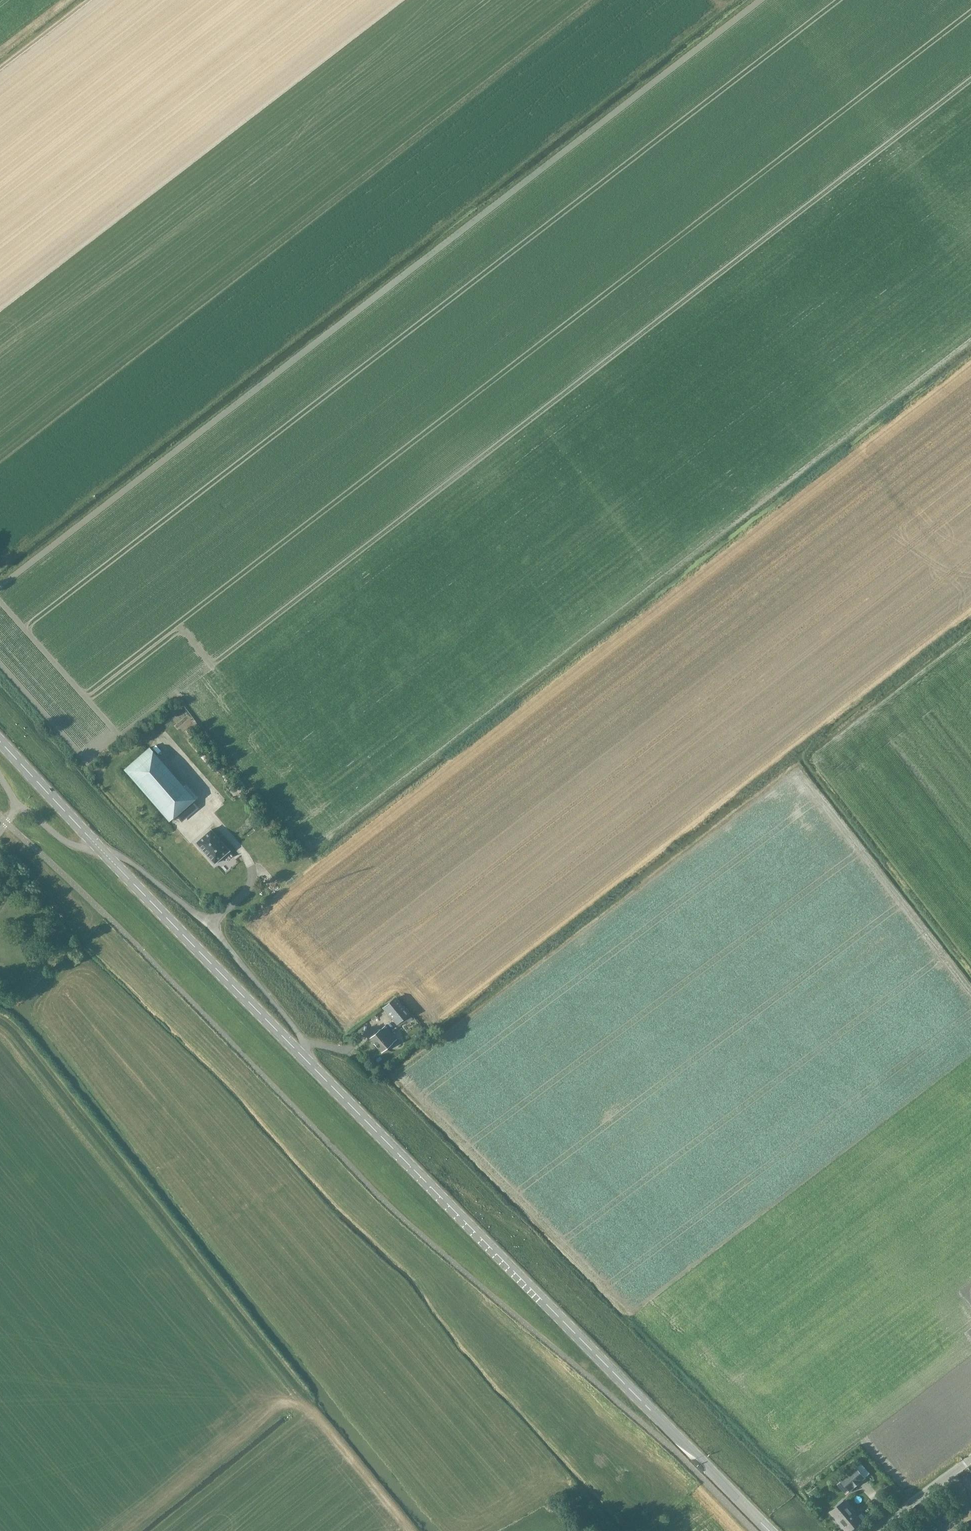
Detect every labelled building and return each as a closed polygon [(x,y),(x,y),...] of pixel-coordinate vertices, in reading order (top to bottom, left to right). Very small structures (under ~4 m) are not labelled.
[(124,769),(169,821),(195,799),(150,747),(124,769)] [(241,780),(235,785),(241,791),(246,787),(241,780)] [(211,798),(214,804),(220,801),(218,795),(211,798)] [(196,842),(196,843),(197,843),(214,863),(214,864),(215,863),(228,851),(228,852),(229,851),(228,850),(228,849),(211,831),(211,830),(210,830),(197,842),(196,842)] [(411,1017),(408,1013),(395,997),(382,1007),(399,1027),(411,1017)] [(370,1037),(381,1051),(392,1042),(396,1038),(385,1025),(381,1029),(380,1028),(370,1037)] [(379,1068),(375,1072),(380,1079),(383,1076),(384,1075),(385,1075),(384,1074),(383,1072),(379,1068)] [(850,1490),(865,1477),(855,1466),(840,1479),(850,1490)] [(831,1512),(846,1530),(848,1530),(861,1520),(845,1500),(831,1512)]
